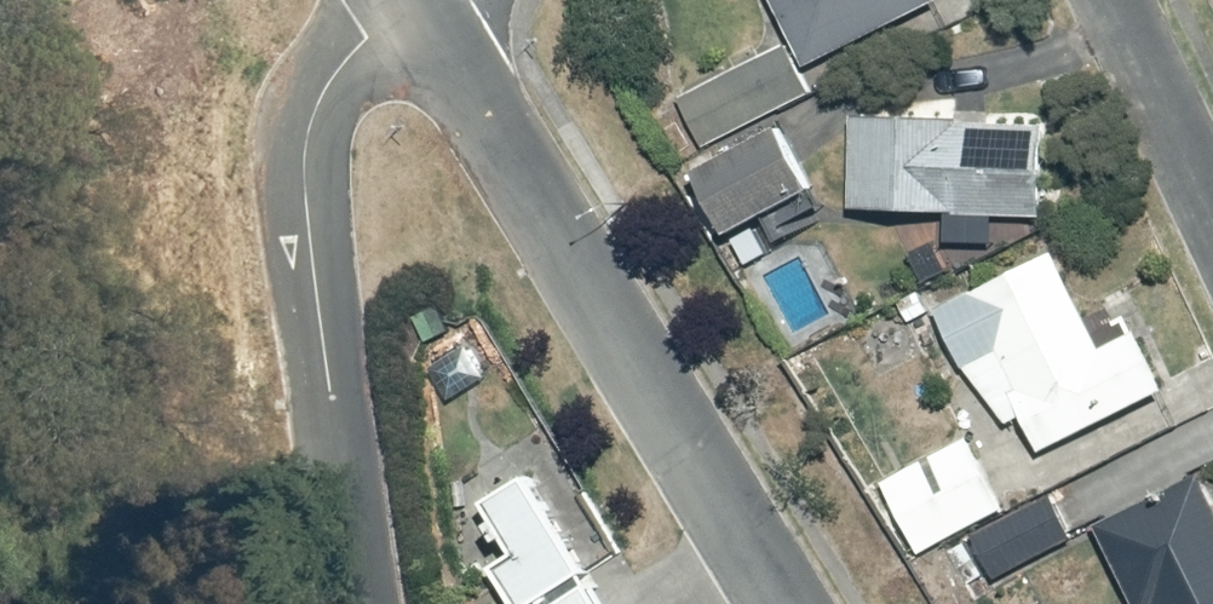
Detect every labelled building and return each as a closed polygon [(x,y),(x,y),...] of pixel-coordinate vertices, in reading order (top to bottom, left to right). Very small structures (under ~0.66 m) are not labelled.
[(707,150),(709,153),(697,158),(747,265),(837,223),(786,113),(815,100),(801,69),(938,5),(935,0),(778,0),(796,38),(680,92),(707,150)] [(1049,114),(857,110),(855,206),(1047,210),(1049,114)] [(1033,408),(1053,446),(1169,386),(1139,329),(1109,345),(1058,249),(942,310),(1002,425),(1033,408)] [(1003,509),(967,436),(883,477),(918,550),(1003,509)] [(531,473),(490,499),(498,512),(490,517),(512,552),(495,563),(520,603),(541,603),(592,572),(531,473)] [(1100,526),(1139,603),(1212,603),(1212,488),(1206,473),(1100,526)] [(1079,534),(1055,492),(976,536),(1000,578),(1079,534)] [(586,586),(558,603),(608,603),(593,581),(586,586)]
